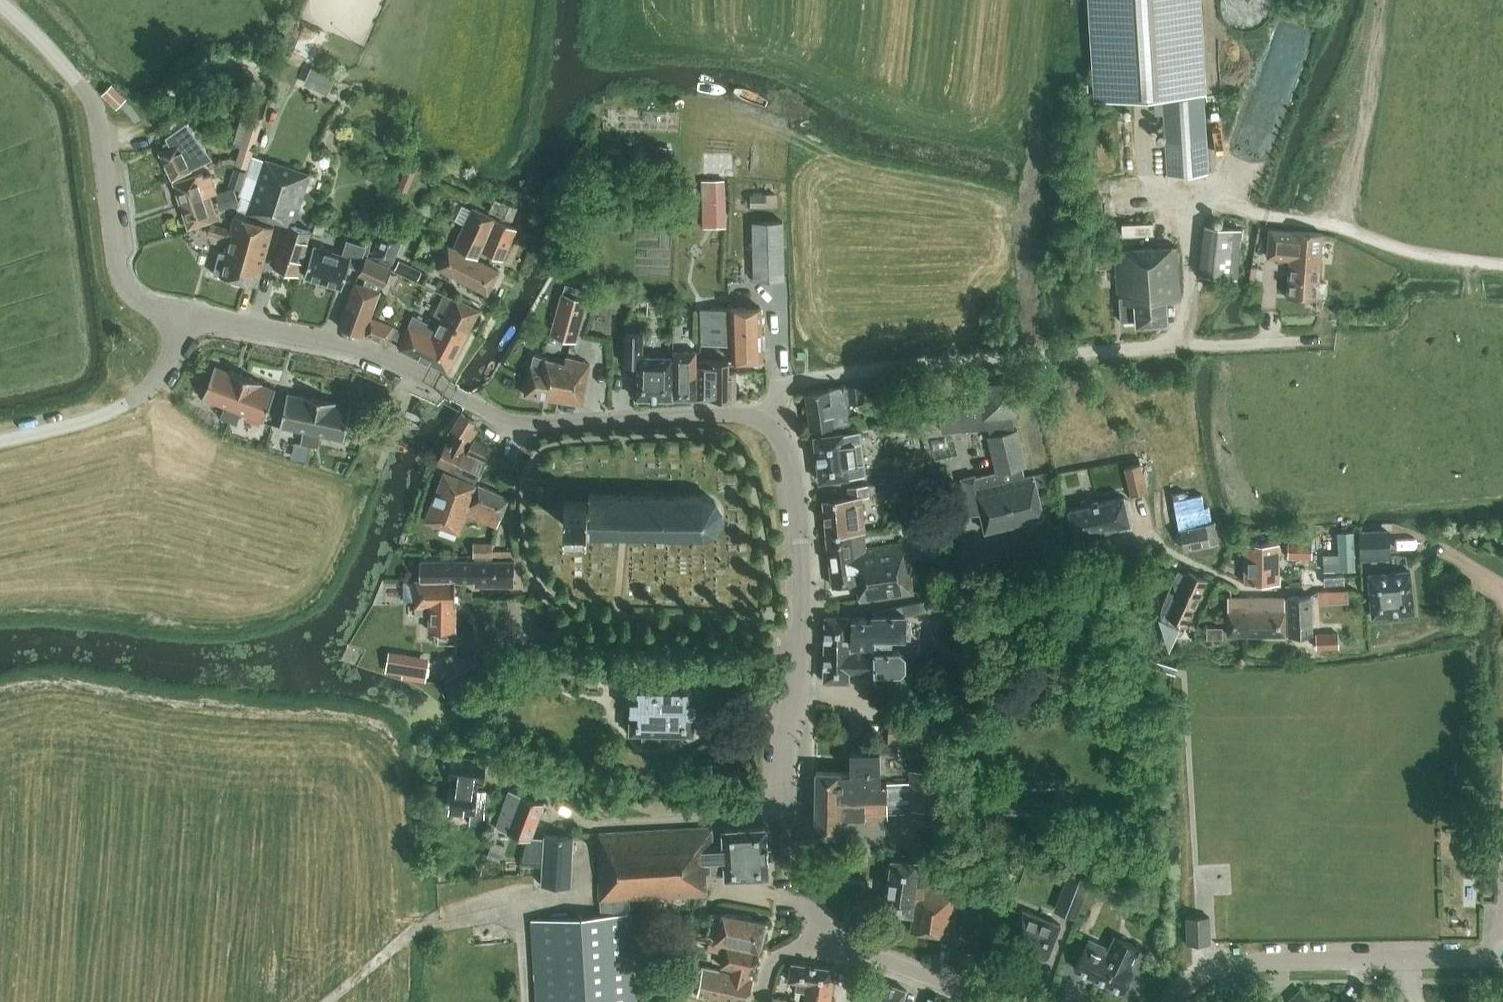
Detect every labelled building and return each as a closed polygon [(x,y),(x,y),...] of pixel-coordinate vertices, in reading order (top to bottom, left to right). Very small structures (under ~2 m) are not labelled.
[(1198,0),(1092,0),(1098,99),(1162,95),(1167,175),(1208,173),(1198,0)] [(1223,11),(1225,18),(1227,23),(1232,28),(1237,32),(1243,34),(1249,35),(1256,34),(1262,31),(1267,27),(1271,22),(1273,17),(1274,10),(1274,4),(1273,0),(1225,0),(1224,5),(1223,11)] [(311,66),(303,84),(328,95),(335,77),(311,66)] [(111,84),(102,94),(117,108),(126,98),(111,84)] [(237,165),(247,168),(251,156),(264,118),(251,114),(244,137),(245,138),(237,165)] [(170,147),(160,152),(172,179),(213,159),(186,122),(165,137),(170,147)] [(242,197),(252,200),(247,213),(275,222),(276,220),(287,224),(288,222),(294,224),(310,174),(265,159),(265,160),(251,156),(247,168),(239,196),(242,197)] [(216,166),(224,163),(223,159),(219,157),(215,158),(214,161),(216,166)] [(428,171),(409,164),(407,169),(405,168),(397,188),(407,192),(413,176),(425,180),(428,171)] [(246,171),(239,169),(233,188),(240,190),(246,171)] [(174,182),(181,205),(210,195),(217,193),(211,174),(203,176),(202,173),(174,182)] [(704,182),(704,204),(725,204),(725,182),(704,182)] [(237,204),(233,189),(216,194),(221,209),(237,204)] [(750,206),(766,206),(766,194),(750,194),(750,206)] [(217,218),(210,195),(181,205),(188,227),(217,218)] [(238,208),(236,215),(246,217),(247,213),(252,200),(242,197),(239,203),(238,208)] [(498,212),(503,202),(494,199),(490,209),(498,212)] [(503,202),(498,212),(498,213),(510,220),(517,206),(505,200),(503,202)] [(481,249),(485,239),(496,219),(497,219),(473,208),(463,228),(455,224),(448,237),(457,241),(455,246),(478,257),(482,249),(481,249)] [(274,225),(246,217),(236,215),(235,214),(231,229),(211,223),(208,234),(228,240),(224,252),(219,251),(213,273),(257,285),(274,225)] [(481,249),(482,249),(503,259),(516,228),(497,219),(496,219),(485,239),(481,249)] [(310,230),(294,224),(288,222),(287,224),(274,266),(299,274),(307,248),(305,247),(310,230)] [(752,222),(753,244),(754,280),(769,279),(784,279),(782,222),(752,222)] [(315,223),(313,232),(321,235),(324,226),(315,223)] [(1236,278),(1241,228),(1205,224),(1200,274),(1236,278)] [(1322,233),(1292,231),(1270,229),(1267,257),(1290,259),(1287,295),(1317,297),(1322,233)] [(381,257),(379,262),(388,265),(390,261),(392,262),(396,252),(399,251),(402,245),(400,242),(402,238),(382,230),(372,254),(381,257)] [(313,245),(304,276),(342,288),(349,265),(359,268),(365,246),(347,240),(343,254),(313,245)] [(498,270),(448,245),(437,267),(488,292),(498,270)] [(1177,246),(1114,250),(1117,297),(1119,297),(1120,321),(1136,320),(1136,323),(1167,321),(1165,300),(1181,299),(1177,246)] [(1099,254),(1100,267),(1112,266),(1111,254),(1099,254)] [(370,287),(378,290),(380,283),(382,284),(389,267),(366,256),(366,257),(365,256),(362,263),(359,269),(358,269),(357,273),(365,276),(364,280),(362,284),(370,287)] [(412,267),(399,260),(394,269),(407,276),(412,267)] [(412,267),(407,276),(417,280),(421,271),(412,267)] [(362,284),(354,281),(339,325),(363,334),(378,291),(378,290),(370,287),(362,284)] [(468,331),(446,319),(457,297),(454,296),(453,298),(444,292),(429,323),(413,315),(405,332),(400,341),(397,347),(447,371),(468,331)] [(575,341),(587,299),(563,293),(551,335),(575,341)] [(457,297),(446,319),(468,331),(479,309),(457,297)] [(762,346),(765,343),(765,334),(761,332),(760,307),(700,308),(701,344),(732,344),(732,361),(762,360),(762,346)] [(389,335),(393,326),(371,317),(364,335),(386,343),(389,335)] [(393,326),(389,335),(400,341),(405,332),(393,326)] [(644,332),(625,332),(624,364),(636,364),(635,398),(672,398),(672,368),(673,362),(672,362),(672,355),(643,355),(644,332)] [(697,350),(672,350),(672,355),(672,362),(673,362),(672,368),(672,398),(696,399),(696,374),(697,374),(697,360),(697,350)] [(564,364),(557,362),(534,355),(531,365),(525,394),(582,404),(590,364),(566,357),(564,364)] [(696,374),(696,399),(735,399),(735,371),(728,371),(728,361),(697,360),(697,374),(696,374)] [(225,406),(220,417),(229,420),(246,376),(229,369),(229,371),(216,366),(217,365),(215,365),(202,398),(204,398),(225,406)] [(229,420),(236,423),(241,412),(262,420),(262,421),(263,422),(276,388),(275,388),(274,389),(262,384),(263,382),(246,376),(229,420)] [(1048,471),(1034,474),(1025,476),(1022,466),(1026,465),(1017,428),(1014,429),(1013,414),(1016,414),(1012,382),(980,385),(982,401),(940,405),(943,432),(968,429),(968,427),(988,425),(991,435),(988,435),(996,471),(974,476),(974,475),(961,478),(968,508),(979,506),(985,531),(1044,517),(1037,487),(1051,484),(1048,471)] [(849,388),(844,388),(844,386),(806,392),(810,429),(849,423),(846,403),(863,401),(861,384),(849,385),(849,388)] [(287,392),(280,427),(282,427),(282,426),(304,431),(301,443),(310,444),(320,398),(302,394),(302,396),(289,393),(289,392),(287,392)] [(343,440),(344,440),(352,405),(350,405),(350,406),(337,403),(337,401),(320,398),(310,444),(318,446),(321,434),(343,439),(343,440)] [(466,452),(464,451),(477,428),(473,425),(476,421),(461,412),(451,427),(457,430),(450,444),(447,442),(437,463),(475,481),(492,447),(474,438),(466,452)] [(860,430),(843,432),(814,436),(820,481),(866,474),(864,459),(860,430)] [(299,442),(296,459),(306,461),(310,444),(301,443),(299,442)] [(1131,494),(1147,491),(1140,463),(1124,467),(1131,494)] [(925,482),(922,465),(892,470),(895,487),(925,482)] [(930,481),(944,477),(941,467),(927,471),(930,481)] [(497,526),(509,497),(478,484),(478,486),(444,471),(425,520),(459,533),(467,514),(497,526)] [(826,536),(863,530),(865,530),(860,496),(869,495),(868,485),(849,487),(850,497),(823,500),(826,536)] [(1184,491),(1173,493),(1174,499),(1176,513),(1179,528),(1211,522),(1208,506),(1203,507),(1200,494),(1186,497),(1184,491)] [(721,519),(721,516),(721,513),(721,511),(720,508),(719,505),(717,502),(714,500),(713,499),(711,498),(709,497),(705,495),(703,495),(623,494),(589,494),(589,501),(565,501),(564,510),(564,513),(564,515),(564,525),(588,526),(588,533),(623,533),(703,535),(707,534),(710,533),(712,532),(715,529),(717,527),(719,525),(720,522),(721,519)] [(1129,523),(1130,523),(1123,496),(1068,510),(1074,536),(1075,536),(1075,537),(1077,536),(1096,531),(1097,532),(1108,529),(1107,529),(1127,524),(1129,524),(1129,523)] [(1214,521),(1211,522),(1179,528),(1184,549),(1218,542),(1214,521)] [(1059,540),(1068,538),(1066,529),(1057,531),(1059,540)] [(866,547),(863,530),(826,536),(833,585),(856,582),(859,601),(913,593),(907,542),(866,547)] [(1361,557),(1389,556),(1389,531),(1360,533),(1361,557)] [(1352,532),(1338,533),(1339,553),(1323,554),(1324,570),(1340,569),(1354,569),(1352,532)] [(1287,543),(1287,557),(1312,557),(1311,541),(1288,541),(1288,543),(1287,543)] [(473,556),(492,556),(492,543),(473,543),(473,556)] [(1245,583),(1278,583),(1278,557),(1278,543),(1245,543),(1245,583)] [(463,581),(474,581),(474,586),(514,586),(514,561),(421,560),(421,580),(441,580),(441,579),(454,579),(454,581),(463,581)] [(1160,621),(1158,619),(1169,649),(1179,629),(1177,628),(1183,624),(1184,624),(1206,579),(1189,570),(1187,574),(1178,570),(1174,579),(1175,584),(1176,588),(1178,592),(1178,593),(1169,589),(1159,612),(1160,621)] [(1410,571),(1369,575),(1373,617),(1414,613),(1410,571)] [(455,581),(463,581),(454,581),(454,579),(441,579),(441,580),(421,580),(415,580),(415,614),(429,614),(429,630),(456,630),(456,604),(455,604),(455,581)] [(1347,589),(1329,590),(1330,603),(1348,602),(1347,589)] [(929,612),(954,605),(951,594),(926,600),(929,612)] [(1310,595),(1287,596),(1287,598),(1289,633),(1289,634),(1312,633),(1310,595)] [(1247,634),(1246,597),(1228,597),(1227,634),(1247,634)] [(1265,597),(1246,597),(1247,634),(1266,634),(1265,597)] [(1284,597),(1265,597),(1266,634),(1285,634),(1285,633),(1289,633),(1287,598),(1284,598),(1284,597)] [(907,613),(905,604),(872,611),(872,618),(825,617),(823,680),(849,680),(849,672),(856,672),(856,676),(871,676),(871,672),(901,673),(906,667),(906,655),(901,649),(893,649),(893,636),(906,636),(907,613)] [(1222,639),(1222,627),(1206,627),(1206,639),(1222,639)] [(1316,647),(1338,646),(1338,633),(1316,634),(1316,647)] [(475,651),(442,668),(451,685),(484,668),(475,651)] [(402,676),(425,680),(428,663),(389,657),(387,669),(403,672),(402,676)] [(695,713),(695,701),(694,701),(694,685),(695,685),(695,682),(631,680),(630,732),(643,732),(642,745),(660,745),(660,732),(694,733),(694,730),(693,730),(694,713),(695,713)] [(887,742),(924,744),(924,715),(888,715),(887,742)] [(949,741),(934,741),(935,769),(936,788),(937,801),(952,800),(952,788),(960,788),(958,767),(950,768),(949,741)] [(850,783),(880,783),(880,750),(850,750),(850,770),(850,771),(850,783)] [(456,780),(455,788),(451,787),(449,810),(471,813),(469,822),(483,824),(487,792),(477,791),(477,784),(483,785),(485,760),(449,756),(446,779),(456,780)] [(911,809),(937,808),(937,801),(936,788),(935,769),(910,770),(911,809)] [(886,783),(880,783),(850,783),(850,771),(816,770),(815,832),(839,833),(839,816),(871,816),(871,819),(887,818),(886,783)] [(544,838),(531,837),(544,803),(509,790),(496,827),(527,838),(522,861),(543,863),(544,838)] [(712,826),(599,833),(599,900),(600,899),(601,916),(531,920),(536,1001),(637,1001),(631,914),(630,898),(707,895),(706,873),(725,872),(725,879),(767,877),(769,877),(769,876),(769,874),(768,874),(768,858),(769,858),(768,846),(767,846),(766,830),(766,828),(766,827),(764,827),(764,828),(722,830),(723,844),(713,845),(712,826)] [(545,834),(544,838),(543,863),(542,884),(570,886),(573,836),(545,834)] [(504,844),(492,840),(486,856),(498,860),(504,844)] [(953,935),(959,891),(915,886),(916,880),(911,880),(913,862),(891,859),(885,912),(912,915),(910,930),(953,935)] [(1076,916),(1090,880),(1073,873),(1059,910),(1076,916)] [(1047,958),(1060,924),(1022,909),(1009,943),(1047,958)] [(715,938),(759,949),(766,921),(751,917),(751,915),(743,913),(742,915),(722,910),(722,913),(711,910),(705,935),(709,936),(708,940),(714,941),(715,938)] [(704,918),(691,915),(687,936),(699,939),(704,918)] [(1210,943),(1209,917),(1186,917),(1187,943),(1210,943)] [(1114,935),(1108,948),(1088,938),(1074,968),(1122,991),(1125,986),(1127,987),(1130,979),(1128,978),(1133,968),(1131,967),(1140,947),(1114,935)] [(731,967),(729,973),(718,970),(718,969),(702,966),(699,985),(697,994),(732,1001),(746,1001),(752,977),(750,977),(751,972),(753,972),(759,949),(715,938),(714,941),(708,940),(706,948),(723,952),(720,964),(731,967)] [(699,985),(702,966),(674,962),(671,981),(699,985)] [(835,969),(791,963),(789,981),(796,982),(795,990),(805,991),(804,1001),(830,1001),(835,969)] [(1067,974),(1065,989),(1076,991),(1078,976),(1067,974)] [(906,990),(876,979),(868,1001),(902,1001),(906,990)] [(1294,1001),(1311,1001),(1301,991),(1292,999),(1294,1001)]
